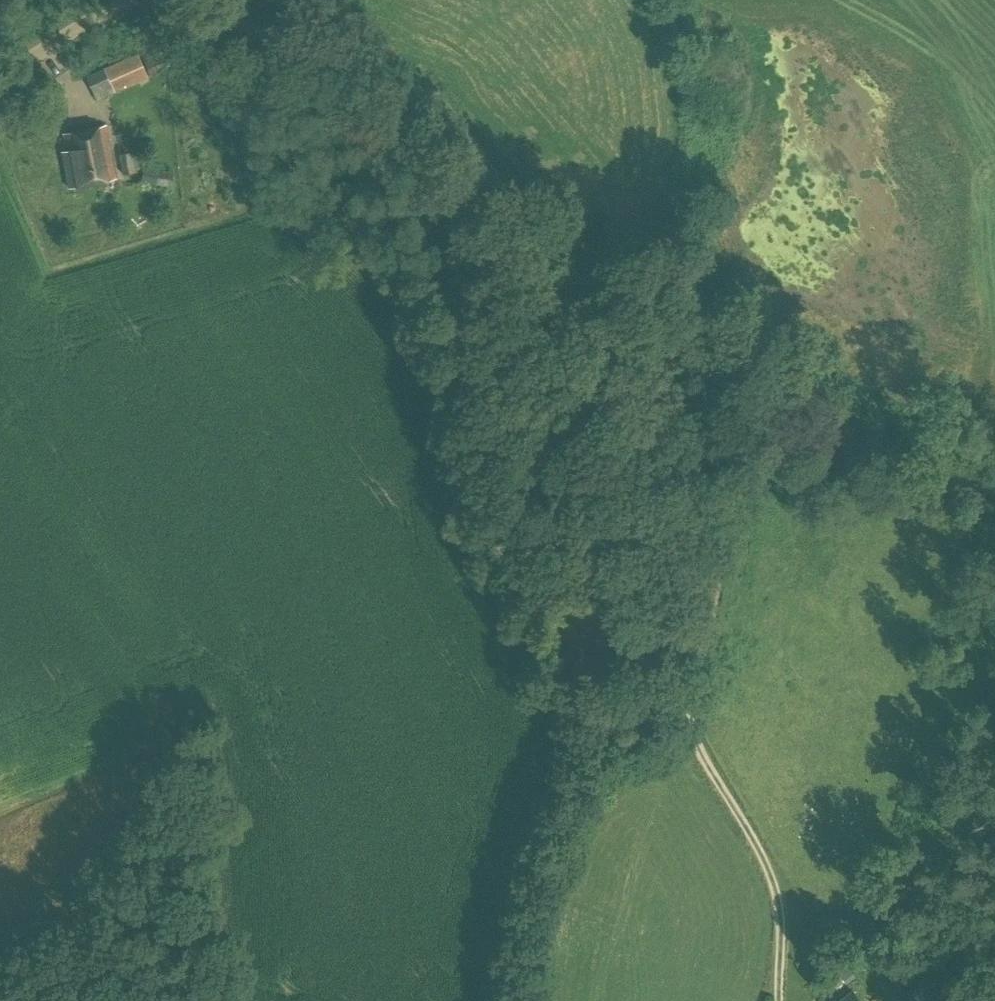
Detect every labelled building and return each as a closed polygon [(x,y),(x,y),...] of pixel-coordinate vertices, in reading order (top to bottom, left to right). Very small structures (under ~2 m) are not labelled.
[(97,99),(148,76),(138,54),(87,77),(97,99)] [(69,187),(117,178),(107,125),(63,133),(67,150),(62,151),(69,187)] [(123,174),(136,171),(131,151),(119,154),(123,174)] [(831,991),(844,981),(836,970),(823,980),(831,991)] [(853,991),(841,1000),(860,1000),(853,991)]
